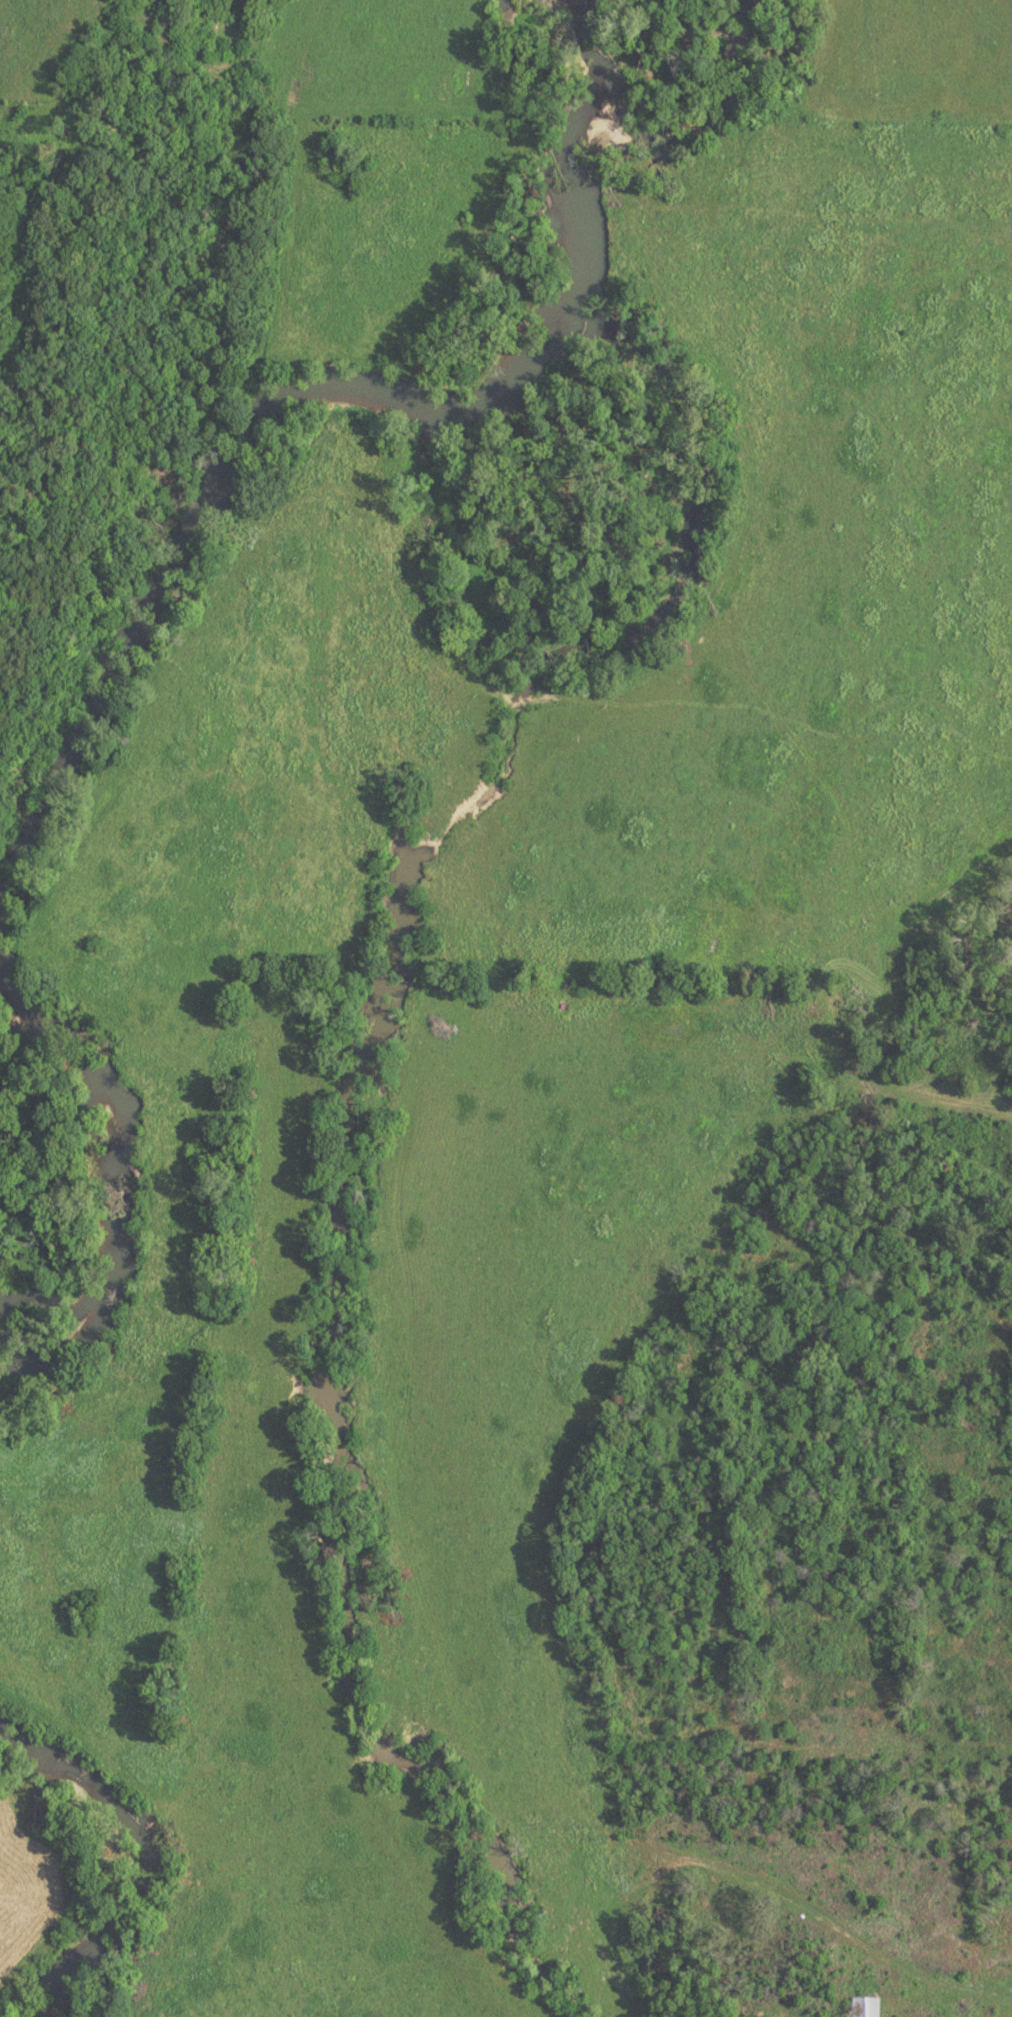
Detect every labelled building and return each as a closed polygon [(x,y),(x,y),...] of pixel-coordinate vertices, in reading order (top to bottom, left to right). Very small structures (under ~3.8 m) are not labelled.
[(850,1998),(850,2016),(876,2016),(876,1998),(850,1998)]
